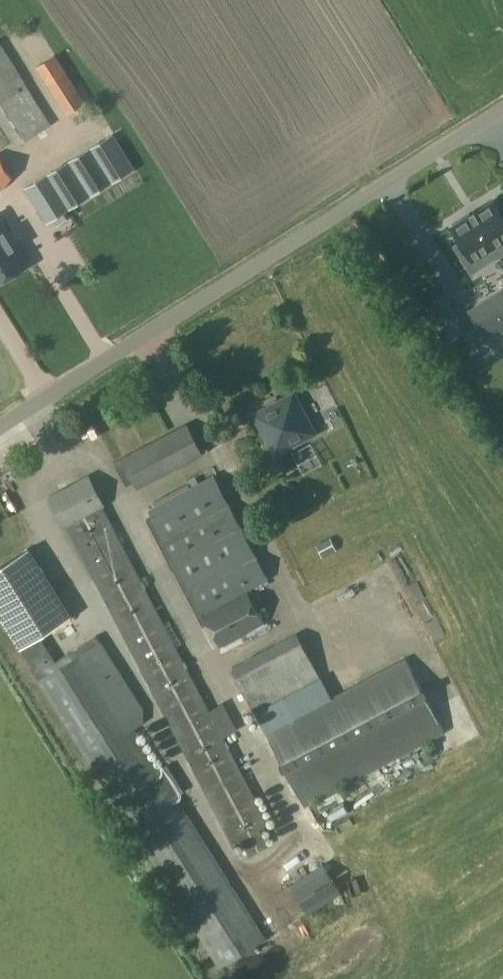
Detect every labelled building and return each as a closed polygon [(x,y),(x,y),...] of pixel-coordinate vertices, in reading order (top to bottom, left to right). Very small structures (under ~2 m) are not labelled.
[(15,148),(52,124),(1,43),(0,43),(0,124),(15,148)] [(79,114),(76,109),(86,102),(56,54),(36,67),(67,114),(69,114),(72,120),(79,114)] [(48,223),(135,169),(113,134),(26,189),(48,223)] [(15,180),(0,155),(0,190),(15,180)] [(470,212),(469,213),(471,215),(453,227),(461,240),(454,245),(471,273),(502,253),(502,214),(502,215),(494,201),(476,212),(474,210),(473,210),(475,213),(471,215),(470,212)] [(27,266),(22,258),(26,255),(18,241),(12,244),(0,223),(0,282),(27,266)] [(470,312),(487,339),(502,329),(502,291),(470,312)] [(252,414),(274,456),(317,433),(295,391),(252,414)] [(137,489),(204,454),(188,424),(113,462),(126,486),(133,482),(137,489)] [(66,526),(233,845),(241,840),(249,856),(271,845),(262,828),(271,824),(103,507),(106,506),(91,474),(48,496),(64,527),(66,526)] [(229,506),(213,475),(199,483),(195,475),(187,480),(190,487),(148,509),(151,516),(146,519),(159,542),(229,506)] [(169,561),(239,525),(229,506),(159,542),(169,561)] [(192,592),(256,558),(239,525),(169,561),(186,595),(192,592)] [(322,557),(336,550),(330,538),(315,545),(322,557)] [(21,647),(71,616),(29,548),(0,566),(0,615),(21,647)] [(249,589),(267,579),(256,558),(192,592),(186,595),(196,614),(248,587),(249,589)] [(264,624),(249,589),(248,587),(196,614),(203,626),(206,625),(217,647),(264,624)] [(265,721),(288,709),(282,697),(321,678),(295,632),(231,669),(252,714),(258,710),(265,721)] [(288,709),(265,721),(269,729),(263,733),(307,806),(443,732),(405,658),(291,716),(288,709)] [(115,676),(74,699),(204,940),(245,919),(115,676)]
